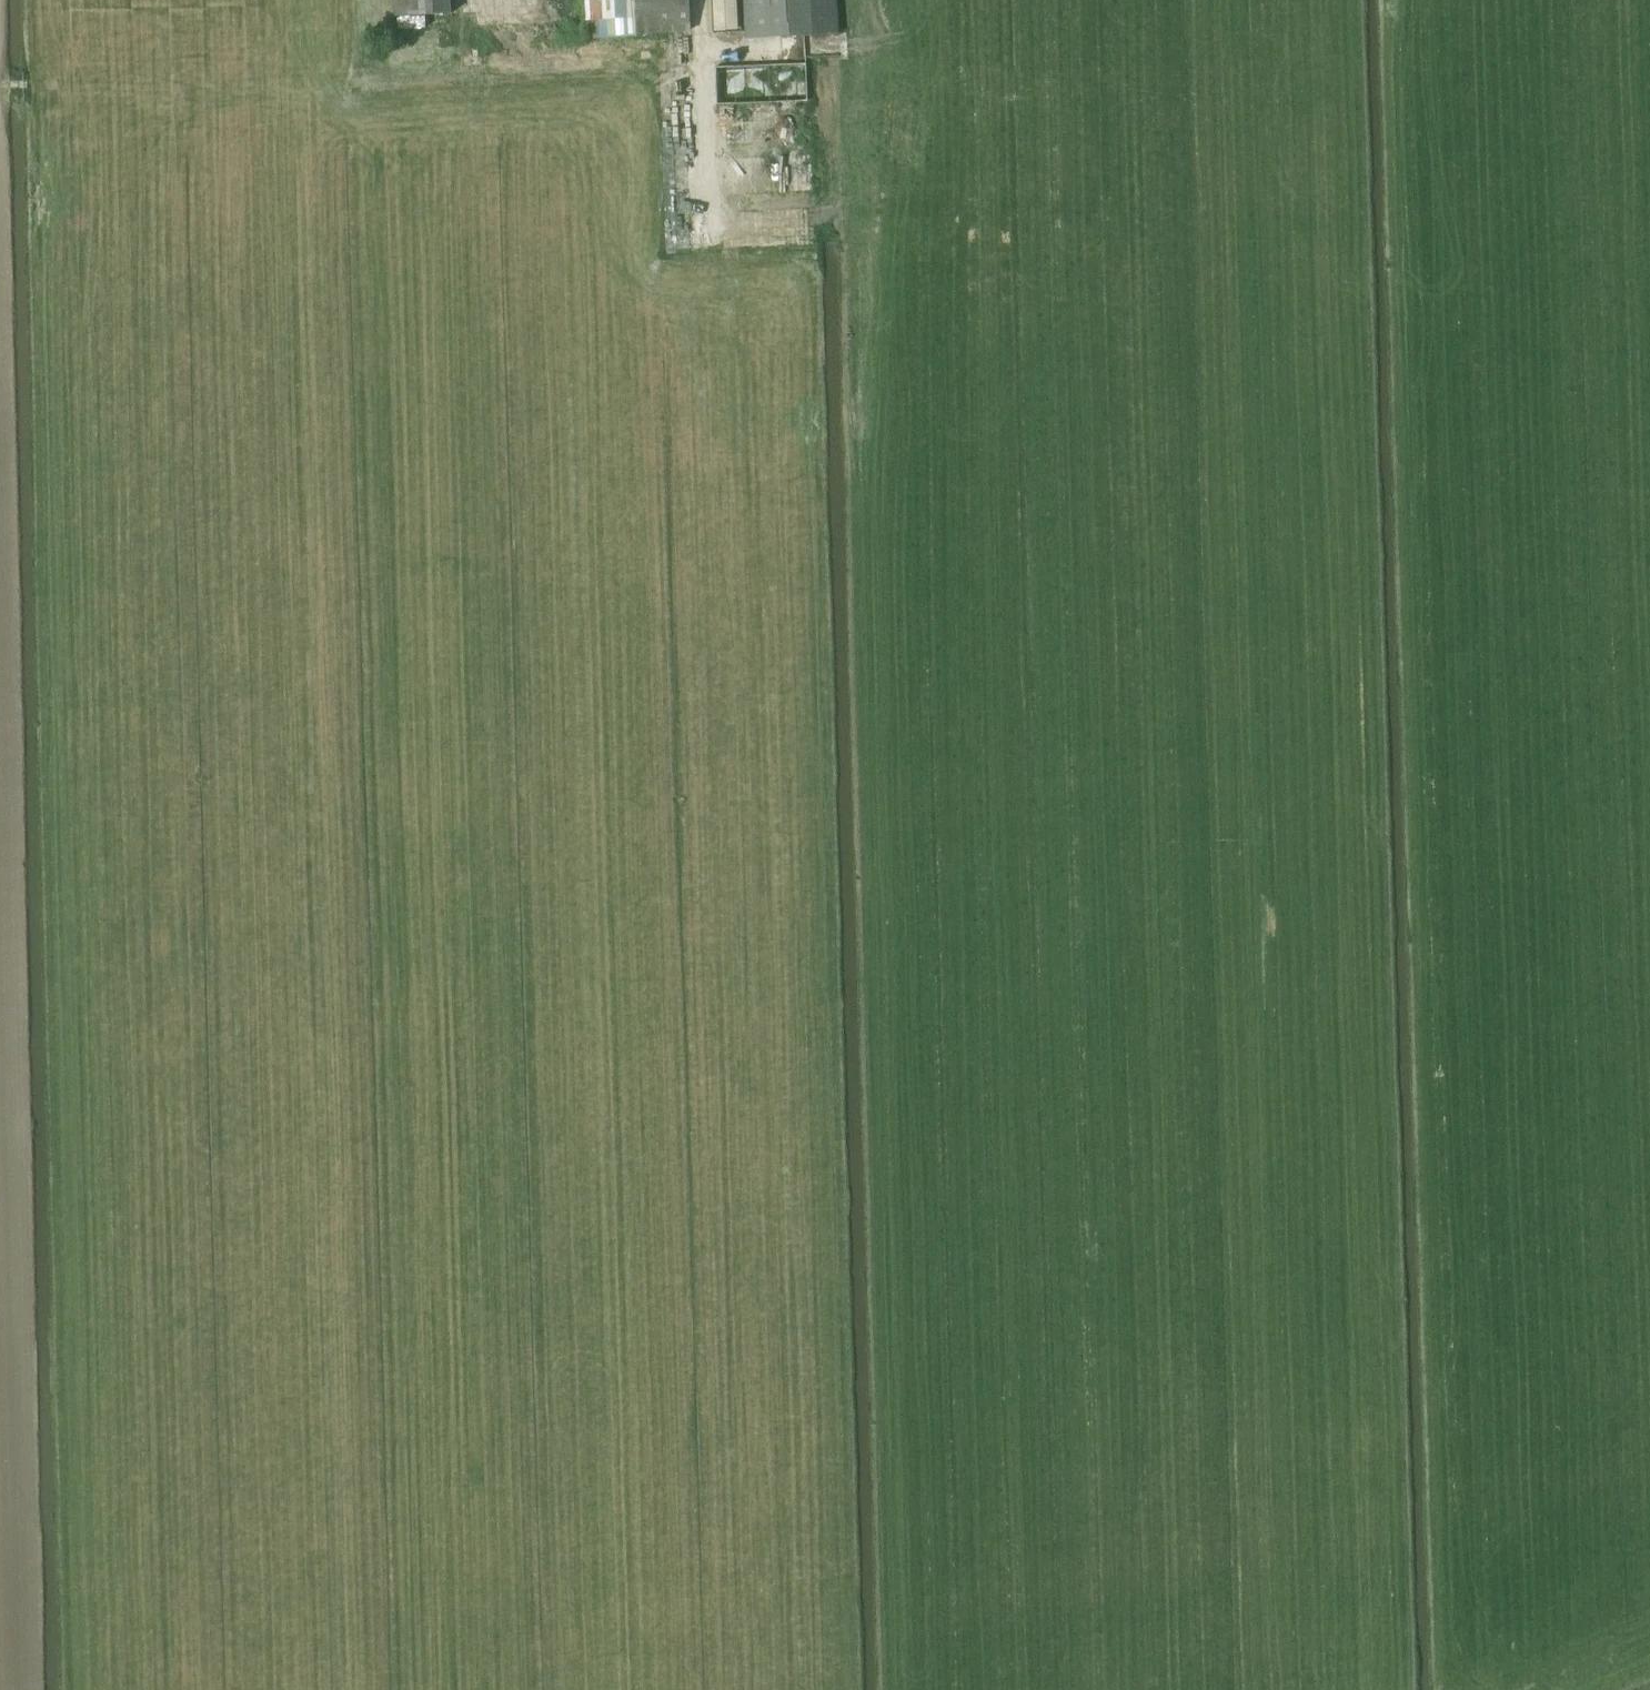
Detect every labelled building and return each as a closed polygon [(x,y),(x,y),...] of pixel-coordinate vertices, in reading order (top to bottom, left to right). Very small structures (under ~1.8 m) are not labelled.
[(445,0),(392,0),(392,14),(445,14),(445,0)] [(584,37),(686,33),(685,0),(582,0),(584,37)] [(745,39),(814,35),(838,33),(836,0),(743,0),(745,39)] [(799,101),(801,73),(746,70),(746,74),(733,73),(732,98),(799,101)]
